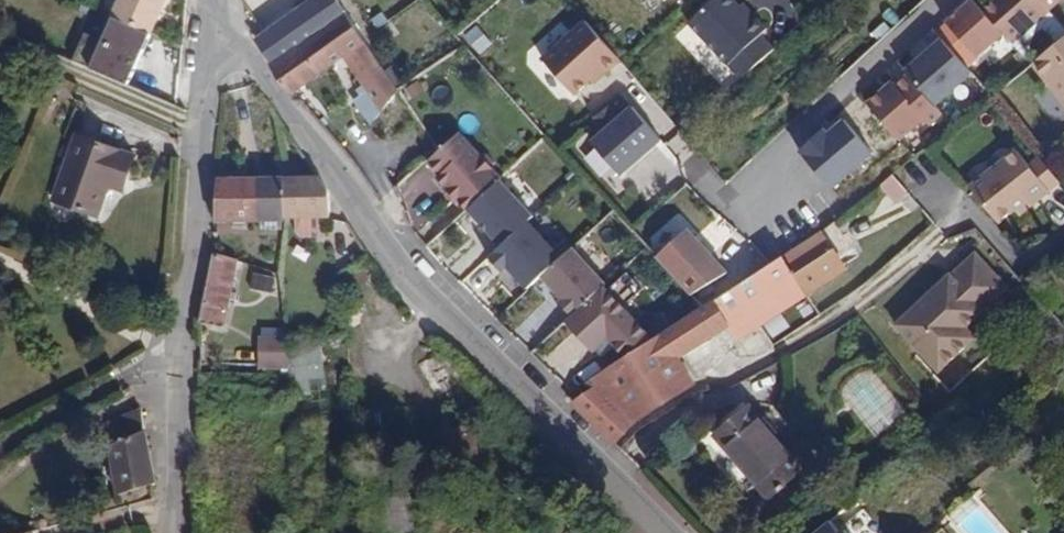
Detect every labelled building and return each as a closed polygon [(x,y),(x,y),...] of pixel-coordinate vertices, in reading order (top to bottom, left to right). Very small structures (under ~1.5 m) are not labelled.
[(148,34),(163,0),(118,0),(110,17),(148,34)] [(307,4),(323,28),(346,12),(338,0),(313,0),(307,4)] [(692,21),(744,77),(775,48),(762,34),(770,27),(756,12),(753,15),(742,4),(739,0),(714,0),(692,21)] [(977,8),(1002,37),(1010,46),(1042,18),(1027,0),(986,0),(977,8)] [(1046,13),(1061,0),(1035,0),(1046,13)] [(746,1),(742,4),(753,15),(756,12),(746,1)] [(971,2),(945,24),(975,60),(1002,37),(977,8),(971,2)] [(307,4),(265,34),(268,39),(261,44),(273,63),(323,28),(307,4)] [(323,28),(273,63),(271,63),(291,94),(344,56),(364,85),(359,90),(363,95),(356,102),(372,125),(398,90),(379,60),(346,12),(323,28)] [(148,34),(110,17),(99,41),(79,33),(67,60),(125,85),(148,34)] [(619,59),(583,20),(541,59),(573,94),(590,79),(601,69),(604,72),(619,59)] [(937,37),(899,69),(908,80),(931,106),(968,74),(937,37)] [(1039,62),(1063,94),(1063,42),(1039,62)] [(474,64),(463,47),(410,82),(423,102),(474,64)] [(398,90),(410,82),(391,54),(379,60),(398,90)] [(601,69),(590,79),(593,83),(604,72),(601,69)] [(889,82),(864,104),(895,140),(920,119),(926,125),(938,114),(931,106),(908,80),(897,90),(889,82)] [(607,105),(591,119),(602,131),(590,141),(619,174),(659,140),(631,107),(618,117),(607,105)] [(124,190),(135,157),(76,137),(53,200),(97,215),(107,185),(124,190)] [(471,147),(435,180),(464,211),(500,179),(493,171),(493,163),(486,156),(478,155),(471,147)] [(1033,197),(1037,204),(1052,192),(1052,191),(1033,166),(1020,150),(974,186),(1001,222),(1018,209),(1033,197)] [(1033,166),(1052,191),(1063,182),(1043,158),(1033,166)] [(890,174),(878,185),(896,204),(908,193),(890,174)] [(330,216),(330,191),(317,175),(285,177),(286,217),(330,216)] [(281,217),(286,217),(285,177),(218,178),(215,219),(263,218),(281,217)] [(532,216),(500,179),(464,211),(496,247),(528,217),(532,216)] [(1023,215),(1037,204),(1033,197),(1018,209),(1023,215)] [(282,228),(281,217),(263,218),(263,229),(282,228)] [(528,217),(496,247),(485,257),(501,274),(505,269),(527,292),(541,280),(566,258),(528,217)] [(596,376),(592,379),(598,387),(576,403),(617,442),(632,422),(694,384),(679,358),(729,326),(738,341),(850,270),(821,229),(757,274),(718,301),(715,299),(696,311),(647,340),(621,360),(596,376)] [(683,231),(651,259),(685,297),(717,269),(683,231)] [(225,327),(238,259),(214,251),(200,321),(225,327)] [(571,253),(566,258),(541,280),(560,301),(557,306),(565,315),(569,312),(573,316),(603,290),(571,253)] [(921,303),(896,324),(937,372),(974,341),(964,328),(982,315),(981,314),(1007,294),(979,257),(953,278),(952,277),(935,292),(937,295),(923,306),(921,303)] [(603,290),(573,316),(565,323),(593,355),(606,344),(621,360),(647,340),(603,290)] [(935,292),(921,303),(923,306),(937,295),(935,292)] [(290,364),(289,345),(265,344),(264,363),(290,364)] [(294,399),(322,398),(321,354),(293,355),(294,399)] [(838,393),(878,435),(906,410),(866,367),(838,393)] [(803,467),(752,407),(717,436),(768,498),(803,467)] [(141,498),(144,414),(105,430),(105,453),(93,455),(94,470),(107,470),(107,502),(141,498)]
